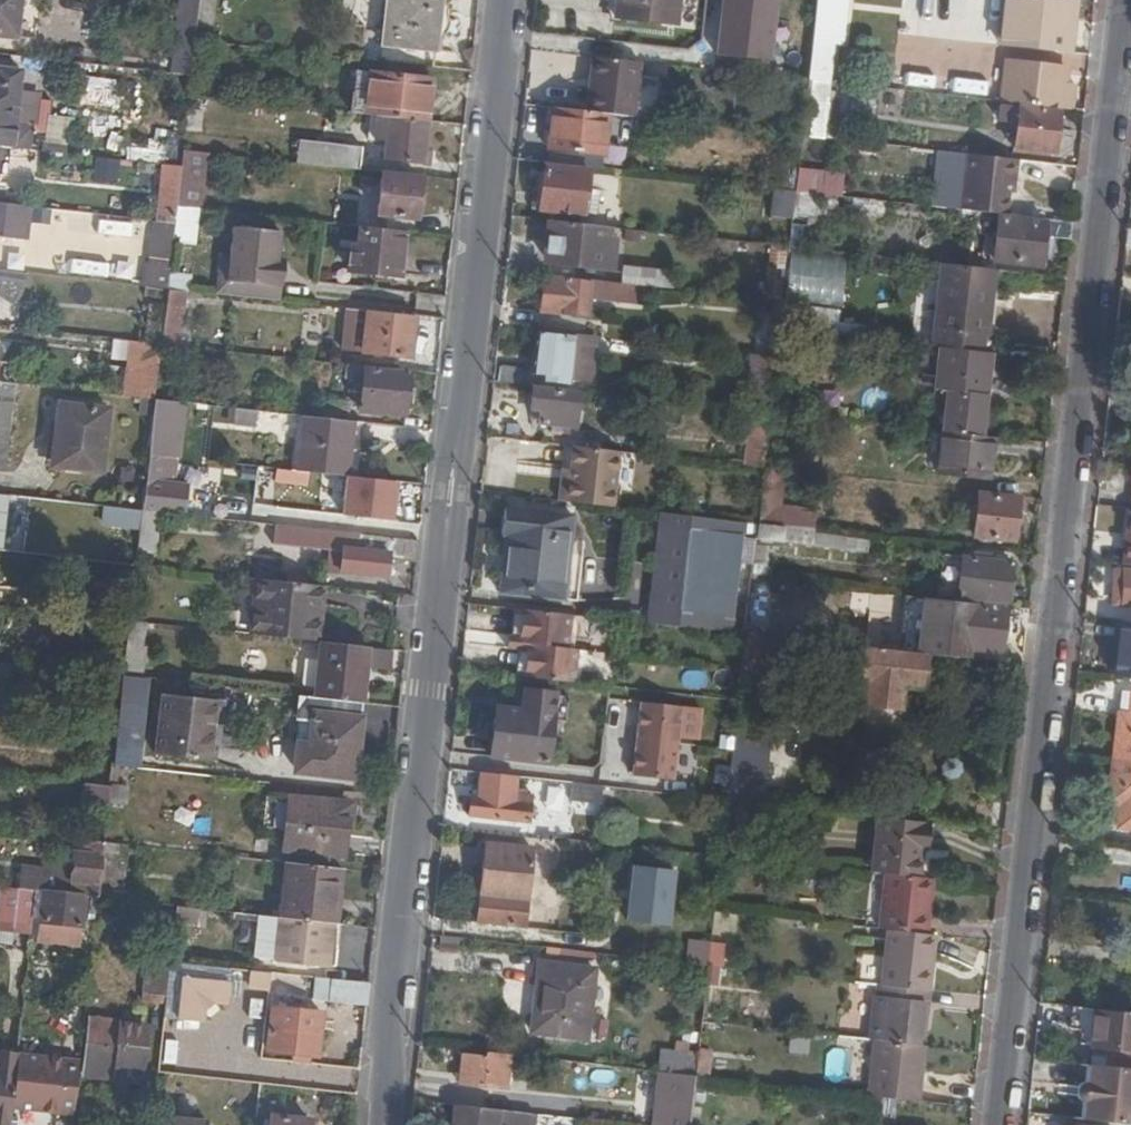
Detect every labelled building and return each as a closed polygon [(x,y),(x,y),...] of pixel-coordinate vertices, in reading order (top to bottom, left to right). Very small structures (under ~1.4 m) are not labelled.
[(16,32),(19,0),(0,0),(0,30),(16,32)] [(196,26),(213,27),(215,0),(199,0),(196,26)] [(440,0),(386,0),(380,45),(433,51),(440,0)] [(616,15),(668,21),(671,0),(618,0),(616,15)] [(717,52),(763,57),(770,0),(723,0),(717,52)] [(841,26),(844,0),(817,0),(814,23),(841,26)] [(940,24),(969,26),(971,0),(942,0),(940,24)] [(841,26),(814,23),(811,37),(831,39),(840,40),(842,26),(841,26)] [(831,39),(811,37),(807,77),(826,79),(831,39)] [(639,59),(591,53),(585,110),(605,112),(632,115),(639,59)] [(1001,99),(1061,106),(1066,67),(1006,61),(1001,99)] [(26,145),(29,123),(13,121),(19,64),(0,62),(0,142),(11,144),(26,145)] [(365,113),(370,71),(356,69),(351,111),(365,113)] [(387,115),(425,120),(430,78),(370,71),(365,113),(368,113),(387,115)] [(801,135),(822,137),(829,79),(826,79),(807,78),(801,133),(801,135)] [(1016,146),(1056,151),(1058,133),(1059,121),(1061,111),(1020,105),(1000,103),(998,118),(1018,121),(1016,146)] [(585,110),(551,105),(548,146),(581,150),(603,153),(605,112),(585,110)] [(368,113),(365,136),(384,139),(382,156),(427,161),(429,148),(421,147),(425,120),(387,115),(368,113)] [(43,141),(64,143),(67,116),(46,114),(43,141)] [(1070,122),(1059,121),(1058,133),(1069,134),(1072,132),(1072,126),(1070,122)] [(610,135),(606,154),(625,157),(628,138),(610,135)] [(298,161),(362,168),(364,146),(300,139),(298,161)] [(11,144),(0,142),(0,171),(9,171),(11,144)] [(581,150),(548,146),(546,160),(579,164),(581,150)] [(200,205),(205,149),(183,147),(181,161),(176,202),(200,205)] [(789,171),(797,172),(799,154),(791,153),(789,171)] [(959,206),(1002,211),(1006,212),(1010,178),(1014,177),(1016,159),(966,154),(959,206)] [(113,182),(117,158),(93,155),(90,179),(113,182)] [(155,210),(175,212),(176,202),(181,161),(160,159),(155,210)] [(589,167),(545,162),(540,206),(584,211),(589,167)] [(381,174),(376,212),(417,217),(421,179),(381,174)] [(772,211),(792,213),(792,210),(795,188),(775,186),(772,211)] [(795,188),(792,210),(809,212),(812,190),(795,188)] [(30,200),(0,196),(0,230),(26,232),(30,200)] [(175,217),(172,239),(196,242),(200,205),(176,202),(175,212),(175,217)] [(1046,234),(1071,237),(1073,219),(1006,212),(1002,211),(996,255),(1043,260),(1046,234)] [(52,214),(52,228),(93,230),(94,216),(52,214)] [(172,239),(175,217),(154,215),(147,283),(167,285),(172,239)] [(138,236),(139,222),(104,218),(102,232),(138,236)] [(607,224),(551,218),(547,254),(613,263),(616,234),(607,233),(607,224)] [(805,244),(809,225),(792,221),(788,240),(805,244)] [(230,250),(219,248),(214,290),(278,297),(281,274),(274,274),(279,227),(233,222),(230,250)] [(403,234),(358,228),(354,247),(351,247),(349,269),(397,274),(403,234)] [(768,245),(768,268),(783,268),(783,245),(768,245)] [(783,297),(839,306),(846,260),(790,252),(783,297)] [(939,278),(993,284),(995,267),(941,261),(939,278)] [(99,274),(132,280),(134,268),(101,262),(99,274)] [(23,285),(25,268),(0,265),(0,283),(23,285)] [(598,277),(545,271),(540,311),(586,316),(589,285),(598,285),(598,277)] [(988,328),(993,284),(939,278),(931,343),(947,344),(979,348),(980,334),(981,327),(988,328)] [(645,304),(647,283),(612,279),(610,300),(645,304)] [(162,339),(178,341),(184,287),(167,285),(165,306),(162,339)] [(162,339),(165,306),(147,305),(145,337),(162,339)] [(354,306),(352,325),(365,326),(366,308),(354,306)] [(410,355),(415,313),(366,308),(365,326),(352,325),(349,348),(410,355)] [(832,331),(860,334),(861,322),(834,318),(832,331)] [(534,370),(594,376),(598,336),(539,330),(534,370)] [(145,337),(131,336),(124,391),(140,393),(154,395),(162,339),(145,337)] [(983,432),(993,350),(979,348),(947,344),(946,354),(930,353),(928,377),(944,379),(942,385),(945,386),(940,428),(959,430),(973,432),(983,432)] [(751,407),(769,409),(776,353),(753,350),(746,407),(751,407)] [(404,408),(409,369),(366,363),(361,403),(404,408)] [(502,365),(500,378),(529,381),(531,368),(502,365)] [(6,468),(16,378),(1,377),(0,377),(0,467),(6,468)] [(580,390),(534,385),(532,406),(543,407),(541,421),(577,425),(580,390)] [(138,409),(152,411),(154,395),(140,393),(138,409)] [(152,411),(148,451),(165,453),(171,397),(154,395),(152,411)] [(58,400),(52,450),(81,452),(79,466),(101,467),(108,405),(58,400)] [(252,407),(230,404),(228,421),(251,424),(252,407)] [(745,463),(763,465),(769,409),(751,407),(745,463)] [(348,473),(354,418),(346,417),(320,414),(305,413),(299,468),(307,469),(348,473)] [(973,432),(959,430),(954,469),(968,471),(973,432)] [(968,471),(1016,477),(1021,437),(983,432),(973,432),(968,471)] [(1022,477),(1027,438),(1021,437),(1016,477),(1022,477)] [(623,449),(565,442),(562,464),(561,474),(549,473),(546,497),(615,505),(623,449)] [(81,452),(52,450),(50,462),(79,466),(81,452)] [(154,507),(185,511),(187,481),(163,478),(165,453),(148,451),(142,505),(154,507)] [(561,474),(562,464),(551,462),(549,473),(561,474)] [(274,473),(306,477),(307,469),(299,468),(275,465),(274,473)] [(768,521),(812,526),(814,507),(781,503),(785,467),(763,465),(757,520),(768,521)] [(342,476),(340,516),(393,518),(395,478),(342,476)] [(1015,495),(975,490),(971,530),(1010,534),(1015,495)] [(78,524),(125,530),(127,504),(81,499),(78,524)] [(289,522),(331,527),(333,509),(291,504),(289,522)] [(142,505),(139,530),(151,531),(154,507),(142,505)] [(573,513),(502,505),(500,532),(506,532),(499,588),(576,597),(581,552),(568,551),(573,513)] [(690,513),(661,510),(651,601),(679,604),(690,513)] [(745,629),(751,575),(754,542),(757,520),(690,513),(679,604),(676,622),(745,629)] [(766,543),(768,521),(757,520),(754,542),(766,543)] [(416,556),(417,536),(331,527),(289,522),(274,521),(272,539),(339,545),(336,564),(384,570),(386,554),(416,556)] [(945,553),(941,592),(1009,599),(1012,561),(945,553)] [(120,570),(134,572),(136,561),(121,559),(120,570)] [(1114,599),(1123,600),(1127,565),(1118,564),(1114,599)] [(1127,565),(1123,600),(1130,601),(1130,565),(1127,565)] [(318,638),(321,585),(252,581),(249,634),(318,638)] [(958,644),(963,602),(919,598),(913,648),(927,649),(957,653),(958,644)] [(679,604),(651,601),(649,619),(676,622),(679,604)] [(1003,607),(963,602),(958,644),(999,648),(1003,607)] [(600,613),(523,604),(520,631),(511,631),(510,643),(520,644),(527,645),(524,670),(524,674),(592,681),(600,613)] [(1115,669),(1130,672),(1130,616),(1122,615),(1115,669)] [(367,662),(369,642),(323,637),(317,693),(359,698),(363,698),(367,662)] [(369,642),(367,662),(392,664),(394,645),(369,642)] [(923,682),(927,649),(913,648),(860,642),(856,676),(868,677),(865,699),(895,702),(897,691),(909,692),(910,681),(923,682)] [(527,645),(520,644),(518,670),(524,670),(527,645)] [(1123,685),(1120,707),(1130,707),(1130,686),(1123,685)] [(498,703),(493,752),(549,759),(554,714),(557,689),(524,686),(524,696),(523,705),(514,704),(498,703)] [(568,715),(571,691),(557,689),(554,714),(568,715)] [(215,696),(164,690),(158,750),(209,756),(215,696)] [(317,693),(305,692),(301,716),(315,718),(312,743),(309,768),(354,773),(360,716),(358,716),(359,698),(317,693)] [(524,696),(515,695),(514,704),(523,705),(524,696)] [(217,757),(223,697),(215,696),(209,756),(217,757)] [(680,705),(641,700),(633,771),(672,776),(680,705)] [(1114,752),(1130,754),(1130,707),(1120,707),(1114,752)] [(120,723),(115,760),(133,762),(136,730),(126,729),(126,723),(120,723)] [(103,748),(115,749),(118,726),(105,725),(103,748)] [(768,731),(733,727),(732,741),(767,745),(768,731)] [(767,745),(732,741),(727,796),(744,798),(755,799),(761,799),(767,745)] [(312,743),(300,742),(298,766),(309,768),(312,743)] [(1113,751),(1108,793),(1122,795),(1119,810),(1119,819),(1130,820),(1130,754),(1114,752),(1113,751)] [(112,780),(114,762),(114,756),(90,754),(88,779),(111,782),(112,780)] [(518,772),(481,768),(480,790),(471,790),(469,811),(530,818),(533,791),(517,789),(518,772)] [(593,802),(594,782),(565,778),(564,798),(593,802)] [(111,782),(88,779),(86,804),(109,806),(109,799),(111,782)] [(129,782),(112,780),(111,782),(109,799),(126,800),(129,782)] [(294,793),(287,844),(346,851),(350,814),(346,814),(347,800),(294,793)] [(1122,795),(1108,793),(1106,809),(1119,810),(1122,795)] [(744,798),(727,796),(722,834),(751,838),(755,799),(744,798)] [(922,841),(925,818),(876,812),(869,868),(884,870),(915,873),(918,841),(922,841)] [(24,864),(21,885),(36,888),(80,891),(100,894),(106,838),(104,838),(78,836),(75,869),(24,864)] [(100,894),(120,896),(127,840),(106,838),(100,894)] [(521,921),(531,843),(485,839),(476,915),(521,921)] [(340,885),(342,864),(286,858),(280,914),(333,920),(337,885),(340,885)] [(624,923),(670,925),(672,867),(626,865),(624,923)] [(925,931),(932,875),(915,873),(884,870),(878,925),(887,927),(925,931)] [(333,920),(343,921),(347,886),(340,885),(337,885),(333,920)] [(25,935),(28,888),(0,886),(0,934),(25,935)] [(77,921),(80,891),(36,888),(33,915),(77,921)] [(198,906),(176,902),(176,916),(197,919),(198,906)] [(256,952),(329,959),(333,920),(280,914),(260,912),(256,952)] [(927,987),(934,932),(925,931),(887,927),(882,982),(927,987)] [(693,938),(690,960),(708,962),(710,940),(693,938)] [(166,998),(171,957),(149,955),(145,985),(158,986),(157,997),(166,998)] [(164,1015),(177,1016),(181,979),(231,984),(233,964),(183,959),(171,957),(166,998),(164,1015)] [(586,1034),(595,964),(539,958),(530,1028),(586,1034)] [(273,968),(253,966),(252,980),(272,982),(273,968)] [(331,996),(334,975),(316,973),(313,995),(331,996)] [(366,1002),(369,978),(334,975),(331,996),(331,999),(366,1002)] [(177,1016),(210,1018),(211,1003),(229,1004),(231,984),(181,979),(177,1016)] [(927,1020),(931,987),(927,987),(882,982),(878,982),(872,1036),(874,1036),(919,1042),(921,1020),(927,1020)] [(24,994),(34,995),(35,984),(25,983),(24,994)] [(1068,1000),(1066,1022),(1082,1024),(1088,1024),(1086,1038),(1086,1046),(1130,1051),(1130,1007),(1068,1000)] [(273,1004),(267,1049),(300,1052),(313,1053),(318,1054),(324,1009),(273,1004)] [(115,1062),(117,1037),(120,1017),(90,1014),(85,1059),(112,1062),(115,1062)] [(879,1093),(918,1098),(924,1042),(919,1042),(874,1036),(869,1092),(879,1093)] [(145,1039),(117,1037),(115,1062),(112,1062),(111,1071),(142,1074),(143,1061),(145,1047),(145,1039)] [(696,1073),(708,1074),(711,1046),(698,1045),(698,1052),(696,1073)] [(664,1069),(696,1073),(698,1052),(665,1048),(664,1069)] [(9,1124),(12,1104),(18,1050),(16,1051),(0,1049),(0,1123),(9,1124)] [(12,1104),(59,1110),(65,1054),(20,1050),(18,1050),(12,1104)] [(513,1052),(488,1050),(488,1053),(462,1051),(460,1079),(508,1085),(513,1052)] [(300,1059),(312,1061),(313,1053),(300,1052),(300,1059)] [(59,1110),(75,1111),(81,1055),(65,1054),(59,1110)] [(1088,1116),(1130,1121),(1130,1065),(1095,1061),(1088,1116)] [(670,1124),(690,1124),(696,1077),(674,1075),(673,1091),(669,1091),(666,1124),(670,1124)] [(552,1095),(502,1089),(500,1105),(550,1111),(552,1095)] [(457,1102),(455,1124),(498,1124),(507,1124),(529,1124),(530,1110),(500,1107),(457,1102)] [(312,1115),(276,1112),(274,1124),(310,1124),(312,1115)] [(211,1118),(169,1113),(168,1124),(211,1124),(211,1118)]
